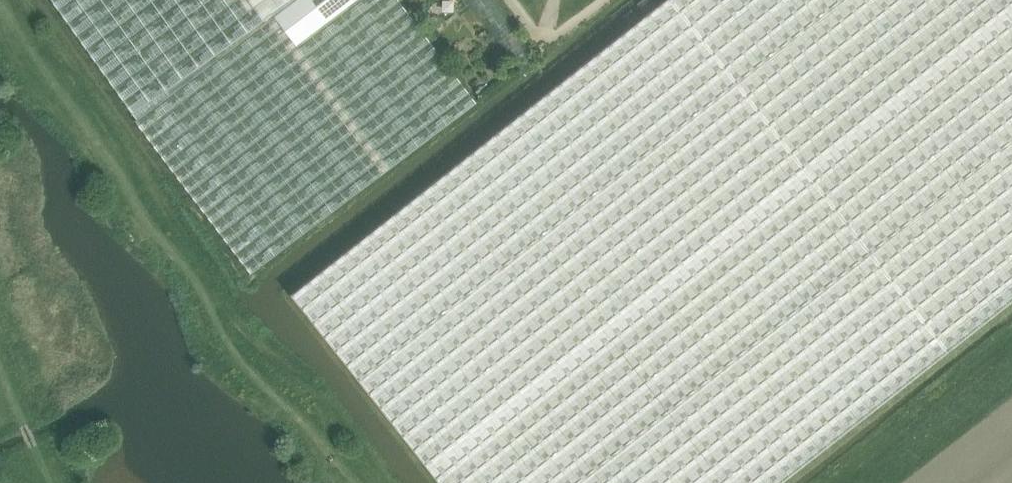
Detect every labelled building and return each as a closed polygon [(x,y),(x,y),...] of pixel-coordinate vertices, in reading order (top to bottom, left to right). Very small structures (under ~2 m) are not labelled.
[(253,273),(478,102),(401,0),(357,0),(299,44),(277,15),(297,0),(56,0),(253,273)] [(277,15),(299,44),(357,0),(297,0),(277,15)] [(293,294),(432,472),(441,482),(781,482),(1011,301),(1011,0),(667,0),(293,294)]
